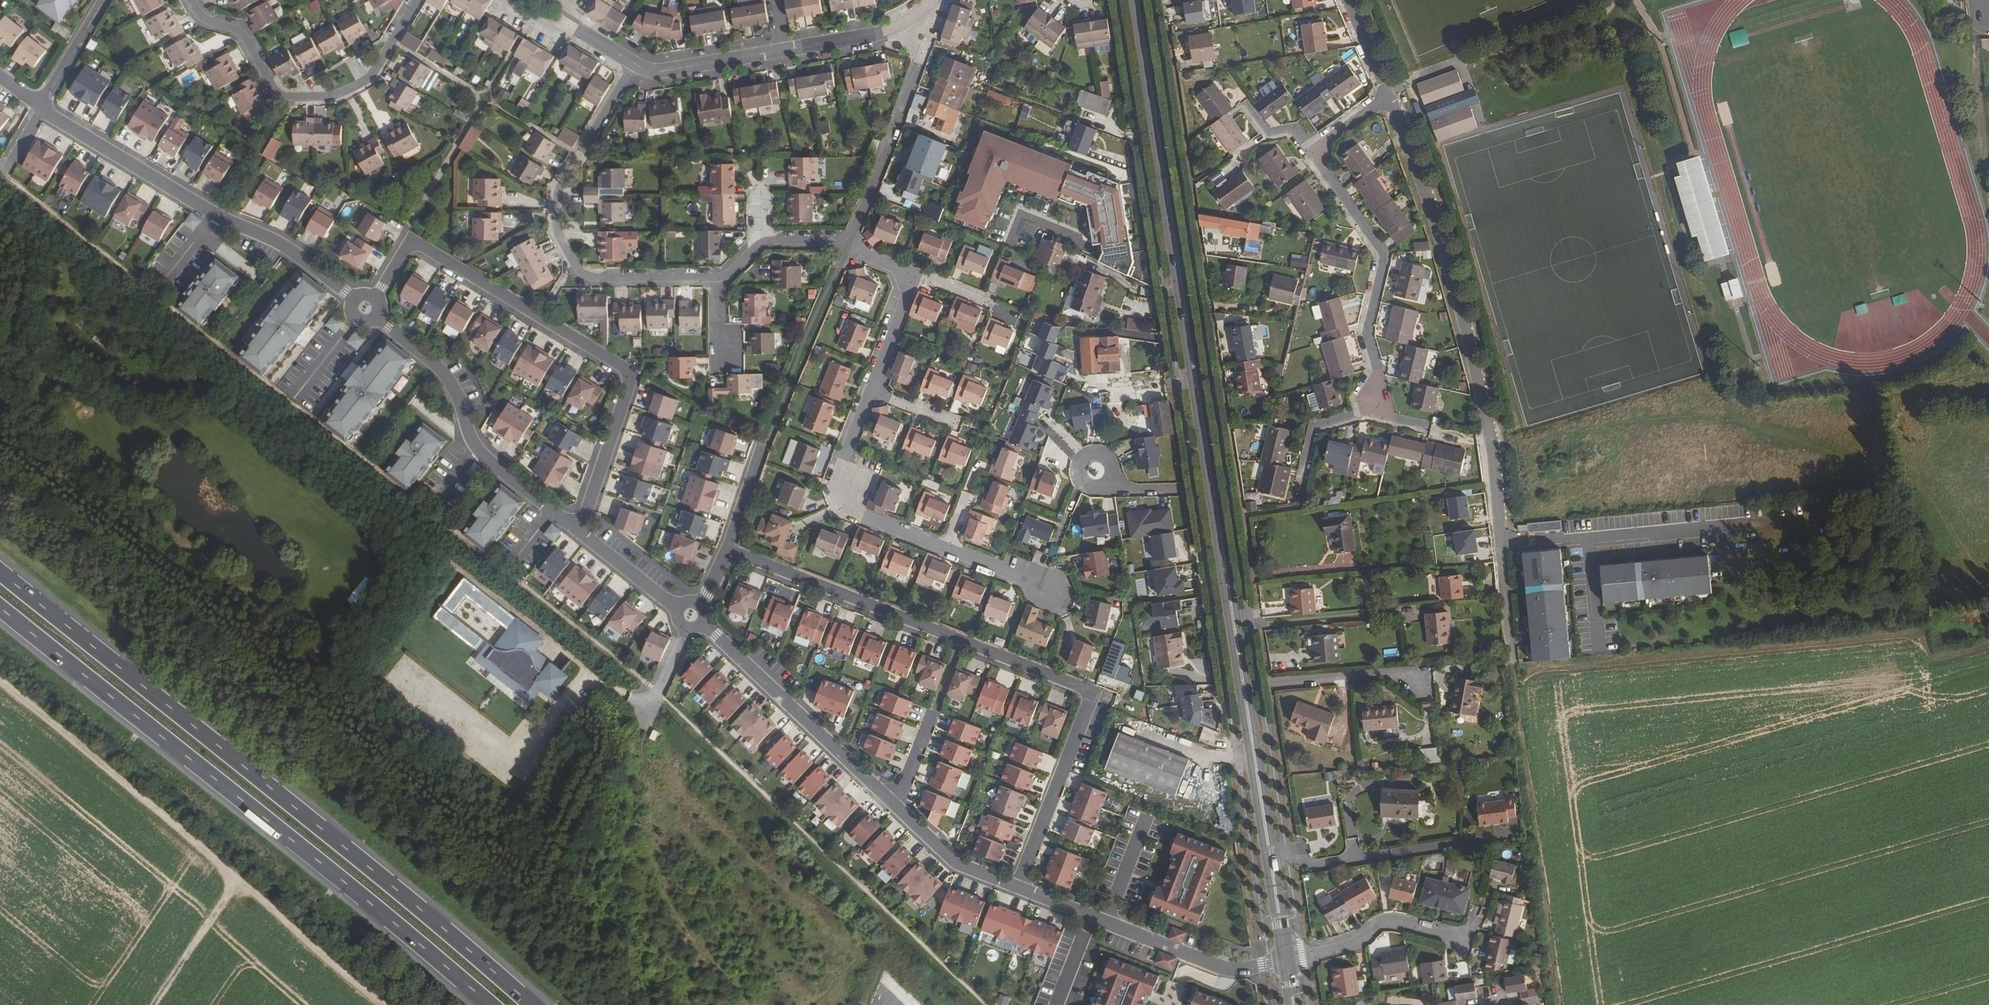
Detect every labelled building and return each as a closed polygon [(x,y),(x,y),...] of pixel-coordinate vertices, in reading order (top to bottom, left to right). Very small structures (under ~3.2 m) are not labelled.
[(40,8),(63,26),(75,7),(77,8),(82,0),(45,0),(40,8)] [(144,16),(165,4),(163,0),(135,0),(144,16)] [(231,2),(234,0),(236,4),(240,11),(259,0),(230,0),(231,2)] [(309,3),(313,11),(321,7),(317,0),(314,0),(309,3)] [(393,0),(369,0),(371,3),(376,1),(383,14),(394,8),(391,1),(393,0)] [(426,2),(441,12),(448,0),(427,0),(426,2)] [(451,2),(457,6),(454,11),(462,16),(472,0),(452,0),(451,2)] [(462,16),(471,21),(474,16),(480,20),(484,14),(492,0),(472,0),(462,16)] [(610,0),(597,0),(588,15),(602,24),(617,33),(627,16),(612,7),(615,3),(610,0)] [(769,23),(765,0),(752,0),(738,3),(739,8),(731,9),(735,28),(769,23)] [(822,13),(820,0),(785,0),(788,19),(822,13)] [(875,4),(875,0),(830,0),(832,12),(875,4)] [(1255,11),(1253,0),(1229,0),(1230,3),(1232,3),(1234,14),(1255,11)] [(1295,9),(1316,5),(1315,0),(1293,0),(1295,9)] [(948,21),(940,42),(955,47),(957,42),(961,43),(963,37),(968,38),(975,20),(969,18),(974,5),(961,1),(959,6),(953,4),(948,21)] [(273,23),(278,20),(268,2),(248,13),(254,24),(250,26),(254,33),(273,23)] [(1202,2),(1185,4),(1188,23),(1205,21),(1202,2)] [(694,35),(727,30),(724,10),(717,12),(716,6),(696,9),(697,15),(690,16),(694,35)] [(661,15),(657,37),(671,39),(683,37),(679,10),(663,7),(661,15)] [(1067,28),(1039,8),(1024,28),(1052,49),(1067,28)] [(174,20),(172,16),(168,9),(147,22),(157,40),(166,35),(169,40),(185,32),(177,18),(174,20)] [(338,22),(350,45),(358,41),(356,38),(366,32),(356,12),(338,22)] [(657,37),(661,15),(647,13),(646,18),(640,15),(632,28),(643,34),(657,37)] [(0,24),(0,43),(4,38),(6,40),(13,45),(25,30),(6,16),(0,24)] [(505,26),(490,17),(480,34),(486,38),(483,43),(501,53),(504,48),(510,52),(520,35),(505,26)] [(1078,49),(1112,44),(1108,19),(1074,24),(1078,49)] [(1306,54),(1327,51),(1323,22),(1302,25),(1306,54)] [(58,24),(53,32),(58,35),(63,27),(58,24)] [(337,49),(339,52),(346,48),(333,25),(315,35),(326,55),(337,49)] [(1212,34),(1190,37),(1194,62),(1216,59),(1212,34)] [(28,37),(13,57),(22,64),(26,58),(28,60),(36,66),(47,51),(28,37)] [(194,48),(191,44),(188,37),(166,49),(177,68),(186,63),(189,68),(204,59),(197,46),(194,48)] [(310,37),(292,47),(305,71),(312,67),(310,63),(321,57),(310,37)] [(418,50),(422,43),(415,38),(411,46),(418,50)] [(540,47),(525,38),(515,56),(521,59),(518,64),(513,73),(522,78),(527,69),(540,47)] [(92,40),(89,48),(96,51),(99,43),(92,40)] [(585,54),(570,45),(561,60),(560,62),(566,66),(563,70),(580,81),(583,76),(589,79),(599,62),(585,54)] [(554,56),(540,47),(527,69),(535,74),(538,70),(545,73),(554,56)] [(445,57),(432,49),(428,57),(441,64),(445,57)] [(291,73),(293,77),(300,73),(287,50),(269,60),(280,79),(291,73)] [(995,61),(998,53),(991,50),(988,58),(995,61)] [(233,68),(236,66),(229,53),(213,61),(216,67),(207,72),(217,90),(239,78),(236,72),(233,68)] [(976,68),(947,57),(926,112),(940,118),(945,120),(941,130),(950,134),(976,68)] [(398,74),(421,87),(422,86),(428,90),(438,73),(432,69),(412,58),(406,69),(402,66),(398,74)] [(883,79),(891,77),(888,63),(867,67),(870,88),(884,86),(883,79)] [(453,72),(458,75),(462,68),(457,65),(453,72)] [(1348,65),(1324,82),(1334,96),(1338,101),(1361,84),(1348,65)] [(86,66),(82,72),(95,79),(98,74),(86,66)] [(867,67),(845,70),(849,93),(857,91),(856,90),(870,88),(867,67)] [(1242,75),(1250,76),(1251,68),(1243,67),(1242,75)] [(81,75),(73,70),(68,78),(76,82),(81,75)] [(1457,70),(1417,85),(1425,107),(1428,106),(1458,94),(1465,92),(1457,70)] [(75,97),(82,102),(95,79),(82,72),(81,75),(76,82),(70,92),(76,95),(75,97)] [(828,88),(835,87),(833,72),(789,80),(792,95),(799,93),(800,100),(829,95),(828,88)] [(1315,87),(1295,101),(1306,116),(1308,118),(1328,104),(1326,101),(1334,96),(1324,82),(1318,73),(1310,79),(1315,87)] [(98,74),(95,79),(108,87),(111,81),(98,74)] [(598,107),(611,84),(596,75),(583,98),(598,107)] [(261,90),(254,77),(239,86),(241,91),(233,96),(247,122),(268,111),(264,103),(261,96),(259,92),(261,90)] [(407,110),(418,92),(395,78),(391,85),(394,88),(388,98),(407,110)] [(90,103),(96,107),(101,97),(106,90),(108,87),(95,79),(82,102),(88,105),(90,103)] [(1108,81),(1100,82),(1102,97),(1111,100),(1108,81)] [(781,104),(777,82),(734,89),(736,104),(744,103),(745,110),(781,104)] [(1214,83),(1197,97),(1215,122),(1228,113),(1233,110),(1214,83)] [(1283,85),(1255,105),(1265,119),(1294,99),(1283,85)] [(107,101),(102,109),(108,113),(111,116),(109,118),(116,123),(122,114),(126,107),(132,97),(115,87),(112,93),(107,101)] [(112,93),(106,90),(101,97),(107,101),(112,93)] [(1007,97),(990,90),(987,97),(1005,104),(1007,97)] [(1102,97),(1082,90),(1077,105),(1106,115),(1111,100),(1102,97)] [(1458,94),(1428,106),(1433,119),(1463,108),(1458,94)] [(708,100),(708,96),(708,95),(696,97),(701,124),(725,120),(725,123),(733,122),(729,97),(722,99),(721,97),(708,100)] [(914,95),(911,109),(920,112),(923,98),(914,95)] [(525,111),(529,102),(520,98),(516,106),(525,111)] [(659,102),(649,104),(653,129),(683,123),(678,100),(659,104),(659,102)] [(144,101),(141,107),(153,114),(157,108),(144,101)] [(0,103),(0,133),(11,118),(3,113),(1,111),(4,106),(0,103)] [(647,105),(638,105),(638,109),(625,108),(625,131),(646,131),(647,105)] [(1433,119),(1430,120),(1438,142),(1477,127),(1470,105),(1463,108),(1433,119)] [(122,114),(127,117),(131,110),(126,107),(122,114)] [(133,133),(140,137),(153,114),(141,107),(138,111),(133,119),(129,127),(134,130),(133,133)] [(138,111),(133,108),(128,116),(133,119),(138,111)] [(157,108),(153,114),(166,122),(169,116),(157,108)] [(457,110),(454,114),(467,122),(472,114),(464,109),(462,113),(457,110)] [(1228,113),(1215,122),(1211,126),(1231,154),(1249,142),(1228,113)] [(148,139),(154,142),(159,132),(164,125),(166,122),(153,114),(140,137),(147,140),(148,139)] [(179,116),(174,126),(182,130),(187,120),(179,116)] [(314,145),(314,118),(307,118),(307,122),(294,122),(293,144),(314,145)] [(335,125),(334,123),(322,123),(322,118),(314,118),(314,145),(334,145),(342,145),(342,126),(335,125)] [(945,120),(940,118),(937,129),(941,130),(945,120)] [(1097,130),(1068,119),(1063,130),(1073,134),(1069,144),(1071,145),(1088,151),(1089,151),(1097,130)] [(828,121),(819,122),(820,135),(830,134),(828,121)] [(400,155),(419,145),(407,123),(401,127),(397,129),(395,126),(382,134),(390,149),(395,146),(400,155)] [(165,136),(159,146),(166,149),(169,151),(168,154),(175,158),(189,135),(172,125),(170,128),(165,136)] [(170,128),(164,125),(159,132),(165,136),(170,128)] [(482,130),(472,125),(459,148),(468,153),(482,130)] [(554,126),(551,131),(556,134),(559,129),(554,126)] [(579,137),(564,128),(558,138),(573,147),(574,147),(579,137)] [(552,157),(549,155),(555,144),(536,132),(525,150),(548,164),(552,157)] [(1135,262),(1123,185),(1106,179),(1105,184),(1089,178),(1072,171),(1073,166),(1049,157),(1048,161),(1041,158),(1042,154),(987,133),(971,175),(973,176),(966,194),(963,193),(960,203),(963,204),(957,219),(987,230),(990,222),(992,223),(1002,197),(998,196),(1005,177),(1021,183),(1020,184),(1076,206),(1077,202),(1089,206),(1095,246),(1103,245),(1105,253),(1100,262),(1132,277),(1136,268),(1133,267),(1135,262)] [(485,134),(482,139),(488,142),(491,138),(485,134)] [(934,179),(947,145),(922,135),(914,154),(918,156),(912,170),(903,167),(900,175),(902,176),(898,188),(905,190),(902,197),(919,204),(925,188),(921,186),(925,175),(934,179)] [(197,136),(183,159),(189,163),(193,165),(191,168),(198,172),(202,165),(204,161),(213,146),(197,136)] [(380,155),(385,152),(376,137),(363,144),(365,147),(361,149),(354,153),(366,174),(385,164),(380,155)] [(273,138),(269,144),(277,150),(281,143),(273,138)] [(874,139),(868,154),(874,156),(879,141),(874,139)] [(44,144),(38,141),(26,161),(39,169),(52,146),(45,142),(44,144)] [(277,150),(269,144),(262,155),(271,160),(277,150)] [(1357,144),(1340,156),(1358,181),(1372,171),(1375,169),(1357,144)] [(1087,155),(1088,151),(1071,145),(1070,149),(1087,155)] [(59,151),(52,146),(39,169),(51,176),(54,171),(59,164),(63,156),(57,153),(59,151)] [(1277,146),(1259,160),(1278,187),(1300,172),(1295,166),(1292,168),(1277,146)] [(207,168),(204,173),(210,177),(214,179),(212,181),(220,185),(233,163),(216,152),(209,163),(207,168)] [(537,174),(541,176),(545,169),(522,155),(511,173),(531,185),(537,174)] [(807,179),(817,179),(817,157),(796,158),(792,158),(792,165),(792,170),(789,170),(789,185),(807,185),(807,179)] [(1680,167),(1674,169),(1695,237),(1699,235),(1706,257),(1727,251),(1711,197),(1708,199),(1706,194),(1710,193),(1700,158),(1679,164),(1680,167)] [(85,182),(90,174),(84,170),(80,168),(82,165),(75,160),(70,169),(66,176),(60,186),(76,196),(80,189),(85,182)] [(39,169),(26,161),(22,167),(35,174),(39,169)] [(63,167),(59,164),(54,171),(59,175),(63,167)] [(712,164),(712,194),(714,194),(732,194),(732,184),(735,184),(734,164),(712,164)] [(70,169),(65,166),(61,173),(66,176),(70,169)] [(624,188),(624,168),(602,169),(602,176),(602,188),(624,188)] [(51,176),(39,169),(35,174),(48,182),(51,176)] [(1381,176),(1375,169),(1372,171),(1377,178),(1381,176)] [(1242,171),(1213,192),(1225,210),(1255,189),(1242,171)] [(1372,171),(1358,181),(1354,184),(1375,213),(1393,200),(1377,178),(1372,171)] [(1105,184),(1106,179),(1090,173),(1089,178),(1105,184)] [(102,180),(96,176),(84,196),(97,204),(110,182),(103,178),(102,180)] [(257,194),(253,201),(260,206),(262,202),(265,205),(271,208),(277,200),(281,192),(284,187),(268,177),(261,187),(257,194)] [(499,191),(499,186),(499,179),(492,179),(482,179),(475,179),(474,200),(485,200),(485,206),(502,207),(502,191),(499,191)] [(1306,180),(1287,194),(1307,222),(1327,209),(1306,180)] [(86,193),(90,186),(85,182),(80,189),(86,193)] [(117,186),(110,182),(97,204),(109,211),(111,208),(116,201),(121,191),(116,188),(117,186)] [(599,191),(599,187),(584,188),(584,195),(584,203),(599,203),(599,200),(599,191)] [(284,208),(280,215),(287,219),(289,216),(293,218),(299,222),(304,213),(309,206),(312,201),(295,190),(289,201),(284,208)] [(135,197),(128,193),(122,204),(114,218),(128,227),(134,218),(140,221),(148,208),(142,204),(143,202),(138,198),(136,200),(134,199),(135,197)] [(732,194),(714,194),(714,225),(735,225),(735,194),(732,194)] [(812,222),(812,194),(789,194),(789,202),(792,202),(792,222),(812,222)] [(97,204),(84,196),(81,202),(93,210),(97,204)] [(1393,200),(1375,213),(1398,244),(1415,231),(1393,200)] [(122,204),(116,201),(111,208),(117,211),(122,204)] [(624,203),(602,203),(602,215),(602,222),(624,222),(624,203)] [(97,204),(93,210),(106,217),(109,211),(97,204)] [(925,216),(940,222),(945,209),(930,204),(925,216)] [(333,223),(337,217),(321,207),(308,227),(307,229),(314,234),(315,232),(319,234),(325,238),(333,223)] [(160,215),(154,211),(142,232),(159,242),(173,220),(165,215),(164,217),(160,215)] [(381,230),(385,224),(365,212),(355,228),(363,233),(371,238),(378,242),(382,235),(379,234),(381,230)] [(502,228),(502,213),(476,212),(476,215),(484,216),(484,218),(474,218),(473,239),(498,240),(499,233),(499,228),(502,228)] [(201,222),(191,214),(183,223),(193,231),(201,222)] [(1261,225),(1200,215),(1201,226),(1220,229),(1223,233),(1247,237),(1244,254),(1257,256),(1260,239),(1259,239),(1260,231),(1271,233),(1272,227),(1261,225)] [(882,238),(895,244),(903,225),(882,216),(880,222),(864,235),(873,246),(882,238)] [(616,231),(598,232),(599,247),(602,247),(602,252),(602,259),(626,259),(626,247),(636,247),(636,232),(616,232),(616,231)] [(719,260),(719,251),(719,239),(722,239),(722,231),(699,231),(699,251),(699,260),(719,260)] [(944,241),(925,234),(919,249),(931,254),(938,256),(937,260),(944,263),(953,241),(945,238),(944,241)] [(368,253),(372,247),(358,239),(354,245),(346,239),(336,254),(361,269),(365,262),(363,261),(365,259),(367,260),(370,254),(368,253)] [(531,239),(512,249),(522,267),(544,254),(541,248),(537,250),(531,239)] [(1034,259),(1057,268),(1066,248),(1042,239),(1034,259)] [(1414,259),(1430,258),(1430,242),(1413,243),(1414,259)] [(1359,251),(1324,243),(1320,262),(1355,271),(1359,251)] [(984,274),(990,259),(993,251),(980,246),(977,254),(971,252),(972,248),(965,245),(956,267),(964,270),(965,267),(972,269),(984,274)] [(548,261),(544,254),(522,267),(534,289),(554,279),(545,263),(548,261)] [(1290,267),(1305,269),(1306,260),(1291,258),(1290,267)] [(188,296),(178,308),(200,326),(215,308),(217,310),(227,297),(225,295),(239,277),(217,259),(202,278),(199,276),(186,294),(188,296)] [(1007,262),(1000,259),(991,281),(999,284),(1000,280),(1007,283),(1019,288),(1025,273),(1006,265),(1007,262)] [(801,266),(790,266),(790,260),(773,260),(773,276),(776,276),(776,280),(776,288),(801,288),(801,266)] [(1425,267),(1403,262),(1395,296),(1417,301),(1425,267)] [(1247,267),(1227,265),(1224,287),(1244,290),(1247,267)] [(850,297),(871,305),(879,286),(866,280),(864,268),(860,269),(850,270),(853,291),(850,297)] [(1106,278),(1082,269),(1075,288),(1076,288),(1073,297),(1075,298),(1071,308),(1096,318),(1104,298),(1101,297),(1104,286),(1103,285),(1106,278)] [(1025,272),(1025,273),(1019,288),(1028,292),(1034,276),(1025,272)] [(249,344),(239,357),(251,366),(263,375),(273,363),(274,364),(293,341),(296,343),(309,326),(306,324),(320,306),(319,305),(329,293),(317,283),(305,274),(295,286),(293,285),(280,302),(277,300),(263,318),(266,320),(247,343),(249,344)] [(429,288),(430,286),(424,282),(420,280),(422,278),(414,274),(413,276),(401,296),(418,306),(424,296),(429,288)] [(1298,281),(1274,275),(1269,298),(1293,304),(1293,301),(1300,303),(1300,302),(1304,286),(1298,284),(1298,281)] [(1034,276),(1028,292),(1031,293),(1037,277),(1034,276)] [(438,321),(451,300),(445,296),(441,294),(443,291),(436,287),(422,311),(438,321)] [(429,288),(424,296),(429,299),(434,291),(429,288)] [(919,314),(936,321),(943,305),(932,301),(925,298),(926,295),(919,292),(910,315),(917,318),(919,314)] [(762,316),(766,316),(766,294),(746,294),(746,303),(746,308),(743,308),(744,324),(762,324),(762,316)] [(608,332),(608,318),(608,295),(586,295),(586,299),(578,299),(579,318),(602,318),(602,323),(602,332),(608,332)] [(970,306),(963,303),(964,300),(957,297),(948,319),(956,322),(958,323),(960,320),(976,326),(980,328),(984,316),(981,314),(982,311),(970,306)] [(1340,298),(1319,303),(1319,305),(1323,317),(1327,332),(1330,331),(1331,335),(1333,340),(1343,337),(1350,335),(1340,298)] [(462,333),(475,313),(468,309),(465,307),(466,305),(459,300),(445,323),(462,333)] [(669,317),(675,317),(675,300),(660,300),(660,303),(655,303),(648,303),(648,328),(669,328),(669,317)] [(701,305),(688,305),(688,301),(680,301),(681,327),(701,327),(701,305)] [(634,306),(629,306),(629,303),(614,303),(614,320),(620,320),(620,322),(620,331),(642,331),(642,306),(634,306)] [(1857,316),(1868,313),(1865,304),(1855,307),(1857,316)] [(1323,317),(1319,305),(1312,307),(1315,319),(1323,317)] [(1418,312),(1394,306),(1386,340),(1394,342),(1407,345),(1410,346),(1418,312)] [(334,315),(326,325),(336,333),(344,323),(334,315)] [(487,320),(480,316),(472,330),(479,334),(473,343),(488,352),(494,342),(499,334),(503,327),(496,323),(495,325),(493,324),(494,321),(488,318),(487,320)] [(990,341),(1008,348),(1014,332),(1004,327),(996,325),(998,321),(990,318),(981,342),(989,345),(990,341)] [(1062,379),(1066,366),(1052,362),(1054,355),(1063,357),(1066,348),(1054,344),(1059,327),(1030,319),(1017,365),(1062,379)] [(867,335),(869,328),(849,320),(838,346),(857,353),(860,346),(864,334),(867,335)] [(958,323),(956,322),(955,326),(973,333),(976,326),(960,320),(958,323)] [(1244,320),(1232,322),(1236,348),(1253,345),(1250,326),(1245,327),(1244,320)] [(1140,322),(1128,322),(1127,331),(1139,332),(1140,322)] [(1064,338),(1066,328),(1059,327),(1057,337),(1064,338)] [(493,355),(510,364),(523,343),(516,339),(513,337),(515,334),(508,330),(493,355)] [(355,332),(348,342),(357,350),(365,340),(355,332)] [(748,354),(774,354),(774,333),(752,333),(752,346),(748,346),(748,354)] [(504,337),(499,334),(494,342),(499,345),(504,337)] [(1084,372),(1120,370),(1118,337),(1082,339),(1084,372)] [(1326,342),(1322,343),(1333,380),(1354,373),(1343,337),(1333,340),(1326,342)] [(333,410),(323,423),(335,432),(347,442),(357,429),(358,431),(377,407),(379,409),(393,392),(390,390),(404,372),(403,372),(413,359),(400,349),(388,340),(378,353),(377,351),(363,369),(361,367),(347,384),(350,386),(331,409),(333,410)] [(1410,346),(1407,345),(1402,369),(1400,369),(1398,379),(1417,383),(1420,384),(1428,350),(1410,346)] [(513,371),(526,379),(542,353),(535,349),(533,351),(528,348),(513,371)] [(908,377),(916,358),(900,352),(896,364),(893,371),(888,370),(885,377),(891,379),(908,386),(911,379),(908,377)] [(542,353),(526,379),(538,386),(553,363),(547,359),(548,357),(542,353)] [(692,365),(697,365),(697,357),(676,357),(670,358),(670,379),(692,378),(692,365)] [(1259,359),(1237,363),(1239,378),(1238,378),(1240,394),(1259,391),(1258,378),(1259,378),(1257,369),(1263,368),(1262,360),(1259,359)] [(820,393),(841,401),(844,394),(842,393),(852,369),(832,362),(820,393)] [(968,362),(966,369),(975,371),(976,364),(968,362)] [(566,369),(560,365),(546,387),(562,397),(569,386),(573,379),(577,372),(571,368),(569,371),(566,369)] [(936,393),(948,397),(954,382),(935,375),(937,372),(929,368),(920,391),(927,393),(929,390),(936,393)] [(744,374),(729,375),(729,388),(729,394),(751,394),(751,392),(751,378),(751,374),(744,374)] [(971,401),(982,405),(988,388),(970,382),(972,378),(964,375),(955,399),(962,402),(964,398),(971,401)] [(589,381),(582,376),(579,382),(574,390),(567,401),(582,410),(587,401),(593,405),(602,392),(595,388),(597,386),(591,382),(589,384),(587,383),(589,381)] [(759,378),(751,378),(751,392),(759,392),(759,378)] [(574,390),(579,382),(573,379),(569,386),(574,390)] [(1053,388),(1034,380),(1025,401),(1040,407),(1044,409),(1048,400),(1046,400),(1048,395),(1049,396),(1053,388)] [(1333,380),(1313,385),(1316,393),(1320,409),(1321,409),(1340,404),(1333,380)] [(1420,384),(1417,383),(1411,408),(1433,413),(1439,388),(1420,384)] [(718,404),(718,394),(718,388),(709,389),(710,404),(718,404)] [(652,405),(650,412),(655,414),(663,416),(673,420),(679,401),(654,392),(651,400),(653,401),(652,405)] [(1320,409),(1316,393),(1308,396),(1312,411),(1320,409)] [(1275,405),(1281,407),(1284,398),(1278,396),(1275,405)] [(835,405),(815,398),(804,426),(825,435),(828,427),(826,426),(835,405)] [(1040,407),(1025,401),(1022,408),(1023,408),(1037,414),(1040,407)] [(1168,401),(1124,408),(1125,413),(1145,410),(1146,417),(1153,416),(1156,436),(1174,433),(1168,401)] [(506,437),(521,411),(509,404),(503,413),(500,419),(495,427),(500,431),(499,433),(506,437)] [(1091,404),(1072,407),(1075,429),(1087,427),(1087,424),(1093,423),(1094,426),(1104,424),(1102,409),(1092,411),(1091,404)] [(874,435),(894,443),(902,424),(889,418),(887,406),(873,408),(876,428),(874,435)] [(492,414),(500,419),(503,413),(496,408),(492,414)] [(1023,408),(1018,420),(1032,425),(1037,414),(1023,408)] [(534,419),(521,411),(506,437),(512,441),(514,439),(520,442),(524,435),(527,429),(534,419)] [(653,419),(646,416),(643,425),(646,426),(645,429),(643,436),(652,439),(661,442),(666,444),(673,426),(661,422),(653,419)] [(1018,420),(1009,443),(1029,451),(1032,442),(1035,436),(1038,428),(1032,425),(1018,420)] [(549,440),(570,452),(574,446),(576,443),(579,445),(583,438),(574,432),(568,428),(559,423),(558,422),(548,439),(549,440)] [(571,423),(568,428),(574,432),(577,427),(571,423)] [(400,454),(386,473),(409,491),(419,478),(421,480),(435,462),(432,460),(447,441),(424,424),(410,441),(408,439),(398,452),(400,454)] [(1287,429),(1271,425),(1262,461),(1266,462),(1281,466),(1290,430),(1287,429)] [(911,449),(931,456),(936,441),(925,436),(917,433),(918,430),(911,427),(903,449),(910,452),(911,449)] [(730,454),(733,455),(735,448),(733,446),(734,443),(737,436),(714,428),(708,447),(719,451),(726,453),(730,454)] [(533,432),(527,429),(524,435),(529,438),(533,432)] [(948,459),(966,466),(972,450),(962,446),(954,442),(956,439),(948,436),(939,460),(946,463),(948,459)] [(1155,436),(1136,439),(1138,450),(1140,450),(1141,456),(1137,457),(1139,470),(1159,467),(1158,456),(1161,456),(1159,446),(1156,446),(1155,436)] [(1426,444),(1392,436),(1390,444),(1388,454),(1422,461),(1426,444)] [(652,439),(650,446),(658,449),(661,442),(652,439)] [(1361,461),(1385,467),(1388,454),(1390,444),(1365,439),(1364,446),(1354,444),(1354,447),(1351,459),(1361,461)] [(1341,444),(1329,441),(1325,462),(1336,464),(1349,467),(1351,459),(1354,447),(1352,446),(1341,444)] [(816,465),(814,464),(819,450),(799,442),(790,466),(812,474),(816,465)] [(1447,447),(1427,442),(1426,444),(1422,461),(1421,466),(1460,476),(1466,451),(1455,448),(1454,449),(1447,448),(1447,447)] [(635,448),(633,455),(661,465),(665,451),(658,449),(650,446),(639,443),(637,449),(635,448)] [(1006,443),(1004,448),(1018,453),(1020,449),(1006,443)] [(548,447),(540,459),(566,475),(570,468),(568,467),(571,461),(548,447)] [(993,466),(990,473),(1012,482),(1015,474),(1011,473),(1018,453),(1004,448),(999,460),(996,467),(993,466)] [(726,453),(719,451),(717,456),(724,459),(726,453)] [(704,452),(698,470),(704,472),(712,475),(721,478),(724,471),(725,467),(727,468),(730,461),(717,456),(704,452)] [(661,465),(633,455),(630,463),(632,464),(630,470),(640,473),(649,477),(656,479),(661,465)] [(566,475),(540,459),(533,472),(542,477),(548,481),(557,486),(560,480),(562,481),(566,475)] [(1357,478),(1361,461),(1351,459),(1349,467),(1347,475),(1357,478)] [(1281,466),(1266,462),(1259,492),(1283,497),(1290,469),(1281,466)] [(477,481),(485,471),(475,463),(467,473),(477,481)] [(1349,467),(1336,464),(1333,472),(1347,475),(1349,467)] [(1058,481),(1056,476),(1051,474),(1045,472),(1046,471),(1038,467),(1030,489),(1053,497),(1058,481)] [(640,473),(638,480),(647,483),(649,477),(640,473)] [(694,476),(689,490),(718,499),(720,492),(718,491),(720,485),(694,476)] [(548,481),(542,477),(539,482),(545,485),(548,481)] [(638,480),(629,477),(627,484),(625,487),(622,486),(620,494),(628,497),(635,499),(646,503),(653,485),(647,483),(638,480)] [(808,487),(788,479),(780,499),(802,508),(805,500),(803,499),(808,487)] [(983,500),(980,507),(1003,516),(1009,498),(1006,497),(1010,487),(994,482),(990,494),(987,501),(983,500)] [(468,537),(486,551),(496,539),(498,541),(512,523),(510,521),(524,502),(504,486),(502,484),(488,502),(485,501),(475,513),(477,515),(463,533),(468,537)] [(872,495),(867,508),(883,515),(886,508),(894,512),(902,491),(884,484),(878,498),(872,495)] [(718,499),(689,490),(685,504),(692,506),(700,508),(711,512),(713,506),(715,507),(718,499)] [(925,492),(916,514),(924,517),(925,513),(932,516),(944,521),(950,506),(931,499),(932,495),(925,492)] [(1330,502),(1329,506),(1340,504),(1343,493),(1337,493),(1336,498),(1331,499),(1330,502)] [(1451,519),(1470,516),(1467,496),(1448,499),(1451,519)] [(1255,502),(1246,503),(1248,511),(1256,510),(1255,502)] [(689,513),(690,513),(698,515),(700,508),(692,506),(689,513)] [(616,518),(613,526),(626,536),(628,531),(639,535),(645,516),(622,508),(620,515),(619,519),(616,518)] [(995,519),(971,510),(968,518),(972,519),(969,526),(965,537),(981,544),(988,525),(992,527),(995,519)] [(1151,510),(1128,514),(1132,539),(1151,536),(1174,532),(1171,510),(1151,513),(1151,510)] [(697,536),(705,539),(708,530),(704,529),(706,525),(708,519),(698,515),(690,513),(689,513),(684,511),(678,529),(690,533),(697,536)] [(798,546),(786,541),(793,522),(773,514),(771,521),(762,518),(757,532),(766,535),(766,533),(775,537),(772,543),(780,546),(777,553),(793,559),(798,546)] [(1091,517),(1082,518),(1086,538),(1111,534),(1111,537),(1121,536),(1118,516),(1108,517),(1108,514),(1099,516),(1099,514),(1090,515),(1091,517)] [(1349,515),(1323,519),(1326,535),(1333,534),(1336,553),(1355,551),(1349,515)] [(1061,530),(1027,517),(1018,540),(1033,546),(1036,537),(1055,544),(1061,530)] [(1561,522),(1523,526),(1524,527),(1524,532),(1524,534),(1562,531),(1561,522)] [(545,534),(555,542),(562,532),(552,524),(545,534)] [(867,530),(860,527),(851,549),(858,552),(860,548),(879,556),(885,541),(873,536),(866,533),(867,530)] [(833,556),(840,559),(849,536),(842,533),(840,537),(833,534),(822,530),(816,546),(834,553),(833,556)] [(1457,555),(1477,552),(1474,530),(1454,533),(1457,555)] [(1178,557),(1174,532),(1151,536),(1155,560),(1178,557)] [(697,550),(700,542),(672,533),(667,550),(677,553),(674,560),(689,565),(692,558),(694,559),(696,552),(694,552),(695,549),(697,550)] [(775,537),(766,533),(766,535),(763,540),(772,543),(775,537)] [(1053,546),(1049,556),(1056,559),(1060,549),(1053,546)] [(555,582),(570,562),(565,558),(562,555),(564,552),(557,547),(551,555),(547,561),(540,570),(555,582)] [(897,550),(890,547),(881,569),(889,572),(896,575),(898,571),(908,575),(914,560),(903,556),(896,553),(897,550)] [(542,557),(547,561),(551,555),(547,551),(542,557)] [(1106,551),(1084,554),(1086,565),(1087,569),(1085,569),(1086,580),(1110,576),(1106,551)] [(1560,551),(1522,554),(1532,663),(1570,659),(1560,551)] [(934,560),(935,556),(928,554),(918,577),(926,580),(927,576),(935,579),(945,583),(952,567),(941,563),(934,560)] [(1707,555),(1600,566),(1604,603),(1711,592),(1707,555)] [(582,570),(576,566),(562,584),(574,593),(589,573),(583,568),(582,570)] [(1165,594),(1186,591),(1185,580),(1179,581),(1177,566),(1161,569),(1165,594)] [(1147,601),(1144,571),(1127,573),(1131,602),(1147,601)] [(595,577),(589,573),(574,593),(585,601),(599,583),(594,579),(595,577)] [(493,646),(485,656),(527,691),(535,680),(550,693),(554,688),(565,675),(533,649),(541,638),(463,575),(432,613),(473,648),(483,636),(453,612),(468,592),(472,595),(469,598),(507,629),(493,646)] [(968,577),(961,575),(952,597),(960,600),(961,596),(981,604),(986,589),(974,584),(967,581),(968,577)] [(349,601),(361,609),(378,584),(367,576),(349,601)] [(926,580),(918,577),(917,582),(932,588),(935,579),(927,576),(926,580)] [(1458,576),(1440,577),(1442,600),(1463,598),(1462,587),(1459,587),(1458,576)] [(747,586),(740,583),(729,611),(745,617),(749,607),(756,610),(762,595),(755,592),(756,590),(749,587),(748,590),(746,589),(747,586)] [(569,598),(574,593),(562,584),(558,589),(569,598)] [(617,604),(622,598),(615,593),(613,596),(610,593),(604,589),(598,597),(592,604),(588,608),(604,620),(612,611),(617,604)] [(1313,589),(1291,590),(1292,601),(1293,601),(1294,605),(1292,606),(1293,616),(1315,614),(1313,589)] [(585,601),(574,593),(569,598),(580,607),(585,601)] [(781,598),(773,596),(764,620),(771,623),(770,624),(787,630),(796,606),(790,603),(789,605),(780,602),(780,599),(781,598)] [(1000,599),(991,596),(984,615),(1005,623),(1013,602),(1006,600),(1005,601),(1000,599)] [(1180,600),(1152,605),(1154,619),(1160,618),(1162,628),(1179,625),(1177,611),(1182,610),(1180,600)] [(632,607),(626,601),(608,624),(621,635),(628,627),(634,632),(644,619),(638,614),(639,612),(634,608),(632,610),(630,608),(632,607)] [(1086,601),(1085,609),(1088,610),(1086,617),(1085,627),(1104,630),(1108,603),(1086,601)] [(1034,621),(1039,609),(1027,605),(1016,635),(1046,646),(1052,630),(1040,626),(1034,623),(1034,622),(1034,621)] [(814,611),(807,609),(797,634),(820,643),(830,619),(823,616),(823,615),(817,612),(816,614),(814,613),(814,611)] [(1448,612),(1425,614),(1428,646),(1451,643),(1448,612)] [(826,646),(849,656),(859,630),(851,627),(851,629),(848,628),(849,626),(843,624),(842,625),(835,622),(826,646)] [(660,662),(672,638),(664,634),(663,636),(659,635),(652,632),(642,654),(660,662)] [(745,641),(753,645),(757,636),(749,632),(745,641)] [(1180,643),(1184,643),(1182,632),(1154,636),(1159,669),(1183,665),(1180,643)] [(855,658),(878,667),(888,641),(880,639),(880,640),(877,639),(878,638),(872,635),(871,636),(864,634),(855,658)] [(1337,634),(1313,636),(1315,662),(1340,660),(1337,634)] [(1128,645),(1114,640),(1100,674),(1131,685),(1133,678),(1129,676),(1131,670),(1120,665),(1128,645)] [(485,656),(493,646),(487,641),(473,657),(489,670),(484,676),(507,695),(512,689),(528,702),(538,689),(552,700),(558,692),(554,688),(550,693),(535,680),(527,691),(485,656)] [(1094,647),(1077,641),(1068,664),(1085,670),(1094,647)] [(902,646),(894,643),(885,667),(892,670),(891,671),(908,677),(917,653),(910,650),(909,653),(900,649),(901,647),(902,646)] [(681,678),(694,689),(713,669),(701,657),(681,678)] [(929,660),(922,657),(916,672),(923,675),(919,685),(936,691),(946,664),(939,661),(938,664),(936,663),(937,661),(930,658),(929,660)] [(965,672),(958,669),(948,696),(964,702),(968,692),(975,695),(981,680),(974,677),(974,675),(968,673),(967,675),(965,674),(965,672)] [(698,693),(710,705),(730,684),(718,673),(698,693)] [(1481,681),(1457,678),(1454,696),(1452,696),(1450,711),(1475,715),(1477,706),(1471,705),(1473,698),(1473,692),(1479,693),(1481,681)] [(824,679),(814,704),(823,708),(823,710),(829,712),(839,685),(824,679)] [(995,683),(987,680),(977,706),(1000,715),(1010,690),(1003,688),(1003,686),(997,684),(996,685),(994,684),(995,683)] [(839,685),(829,712),(835,715),(835,713),(845,717),(855,691),(839,685)] [(1199,694),(1198,686),(1176,686),(1178,698),(1173,698),(1175,710),(1186,713),(1183,720),(1201,726),(1204,718),(1202,710),(1205,710),(1202,693),(1199,694)] [(715,709),(727,721),(747,700),(735,688),(715,709)] [(1141,701),(1144,692),(1135,689),(1132,697),(1141,701)] [(886,692),(880,708),(907,718),(913,702),(900,697),(886,692)] [(1024,695),(1016,692),(1006,716),(1013,719),(1013,720),(1030,726),(1039,702),(1032,699),(1031,702),(1022,698),(1023,696),(1024,695)] [(1334,715),(1298,702),(1290,722),(1310,729),(1307,737),(1324,744),(1334,715)] [(732,725),(744,737),(763,716),(751,704),(732,725)] [(1051,708),(1044,705),(1038,720),(1045,723),(1042,733),(1058,739),(1069,712),(1061,709),(1060,712),(1058,711),(1059,708),(1052,706),(1051,708)] [(1380,713),(1363,714),(1364,730),(1399,727),(1397,706),(1379,707),(1380,713)] [(878,713),(872,729),(899,739),(905,724),(878,713)] [(763,716),(744,737),(756,748),(776,728),(763,716)] [(955,719),(949,734),(975,745),(982,729),(970,724),(955,719)] [(655,740),(659,732),(651,729),(648,738),(655,740)] [(1105,769),(1176,796),(1189,760),(1119,733),(1105,769)] [(870,735),(864,751),(890,761),(896,745),(870,735)] [(765,757),(777,768),(797,748),(785,736),(765,757)] [(947,740),(941,756),(967,766),(973,751),(947,740)] [(1016,743),(1010,758),(1037,769),(1043,753),(1028,747),(1016,743)] [(1439,748),(1421,750),(1422,764),(1441,762),(1439,748)] [(782,773),(794,784),(814,764),(801,752),(782,773)] [(1357,759),(1351,759),(1348,763),(1349,770),(1358,769),(1357,759)] [(1360,759),(1357,759),(1358,769),(1368,768),(1367,766),(1360,759)] [(931,777),(928,785),(953,794),(955,787),(956,787),(962,771),(938,761),(936,768),(938,769),(935,778),(931,777)] [(1008,764),(1002,780),(1029,790),(1035,774),(1008,764)] [(798,789),(810,800),(830,779),(818,768),(798,789)] [(815,804),(827,816),(847,795),(835,783),(815,804)] [(1077,792),(1075,798),(1102,809),(1108,793),(1083,783),(1079,793),(1077,792)] [(1023,803),(1026,796),(1001,786),(992,809),(1016,819),(1019,812),(1020,812),(1022,806),(1021,805),(1022,803),(1023,803)] [(1419,791),(1383,789),(1382,816),(1402,817),(1402,816),(1418,816),(1419,791)] [(952,800),(925,790),(923,796),(925,796),(921,806),(946,816),(952,800)] [(827,816),(839,827),(859,807),(847,795),(827,816)] [(1102,809),(1075,798),(1073,804),(1074,805),(1070,814),(1096,825),(1102,809)] [(1477,803),(1480,825),(1508,822),(1508,817),(1516,816),(1514,799),(1477,803)] [(1335,805),(1306,809),(1309,830),(1338,825),(1335,805)] [(862,846),(881,826),(877,821),(875,823),(868,815),(849,835),(862,846)] [(988,815),(982,830),(1009,840),(1015,825),(988,815)] [(1068,820),(1062,836),(1088,846),(1095,831),(1068,820)] [(865,852),(877,863),(897,843),(885,831),(865,852)] [(1157,889),(1150,905),(1165,911),(1165,910),(1180,915),(1179,916),(1199,924),(1204,911),(1200,910),(1203,904),(1216,870),(1219,863),(1222,865),(1227,852),(1207,844),(1207,846),(1193,840),(1193,839),(1179,833),(1172,849),(1177,851),(1176,854),(1162,888),(1161,891),(1157,889)] [(980,836),(974,852),(1000,862),(1007,846),(980,836)] [(882,868),(894,879),(914,859),(901,847),(882,868)] [(1052,857),(1050,863),(1077,873),(1083,857),(1058,848),(1054,857),(1052,857)] [(1516,866),(1494,860),(1490,877),(1501,880),(1501,882),(1511,884),(1516,866)] [(898,884),(910,895),(930,875),(918,863),(898,884)] [(1077,873),(1050,863),(1048,868),(1049,869),(1045,879),(1071,889),(1077,873)] [(930,875),(910,895),(923,907),(942,886),(930,875)] [(1442,882),(1427,879),(1421,903),(1439,907),(1440,906),(1463,912),(1469,889),(1447,884),(1449,878),(1444,876),(1442,882)] [(1341,894),(1351,911),(1352,913),(1359,909),(1358,907),(1376,897),(1365,878),(1341,892),(1341,894)] [(1417,883),(1394,878),(1389,897),(1412,903),(1417,883)] [(940,913),(958,920),(968,895),(958,891),(950,888),(940,913)] [(1341,894),(1320,906),(1330,923),(1337,920),(1336,919),(1351,911),(1341,894)] [(978,899),(968,895),(958,920),(976,927),(986,902),(978,899)] [(1521,899),(1506,895),(1505,901),(1504,901),(1497,924),(1495,933),(1515,937),(1523,906),(1520,905),(1521,899)] [(1504,901),(1500,900),(1494,923),(1497,924),(1504,901)] [(991,905),(982,930),(1000,937),(1009,912),(998,907),(991,905)] [(1351,911),(1336,919),(1337,920),(1338,922),(1352,914),(1352,913),(1351,911)] [(1019,916),(1009,912),(1000,937),(1018,944),(1027,919),(1019,916)] [(1035,922),(1027,919),(1018,944),(1035,951),(1045,926),(1035,922)] [(1055,930),(1045,926),(1035,951),(1054,958),(1063,933),(1055,930)] [(1173,927),(1169,939),(1182,944),(1187,933),(1173,927)] [(1512,940),(1490,935),(1488,943),(1491,944),(1488,960),(1485,972),(1506,969),(1512,940)] [(1381,958),(1371,959),(1375,981),(1385,980),(1385,975),(1409,971),(1406,949),(1380,953),(1381,958)] [(1160,952),(1155,963),(1172,970),(1177,958),(1160,952)] [(1159,977),(1145,971),(1144,972),(1130,967),(1131,966),(1111,958),(1106,971),(1109,972),(1107,978),(1097,1004),(1143,1004),(1147,994),(1149,991),(1153,992),(1159,977)] [(1443,960),(1422,963),(1424,984),(1434,982),(1440,981),(1446,980),(1443,960)] [(1355,967),(1333,970),(1335,984),(1333,985),(1335,998),(1359,995),(1355,967)] [(1525,975),(1504,978),(1505,984),(1507,993),(1520,991),(1521,998),(1536,996),(1535,988),(1527,989),(1525,975)] [(1454,986),(1456,1000),(1446,1002),(1446,1004),(1464,1004),(1464,1001),(1477,998),(1476,989),(1475,983),(1454,986)] [(1226,1003),(1226,1004),(1211,998),(1212,997),(1197,991),(1192,1004),(1232,1004),(1226,1003)] [(1521,998),(1522,1004),(1532,1004),(1538,1004),(1536,996),(1521,998)]
